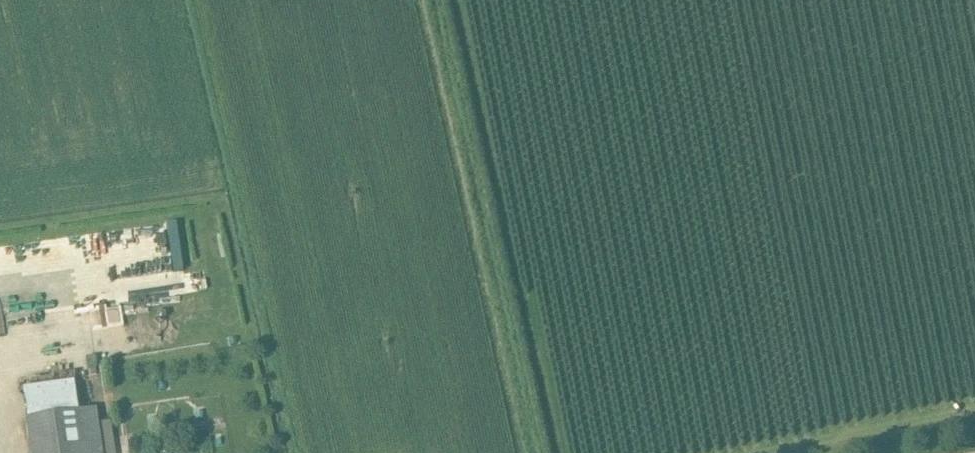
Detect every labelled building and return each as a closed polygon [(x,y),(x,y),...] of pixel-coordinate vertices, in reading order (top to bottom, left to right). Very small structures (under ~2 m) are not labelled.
[(28,419),(25,420),(30,452),(102,452),(95,409),(78,412),(73,382),(23,389),(28,419)]
